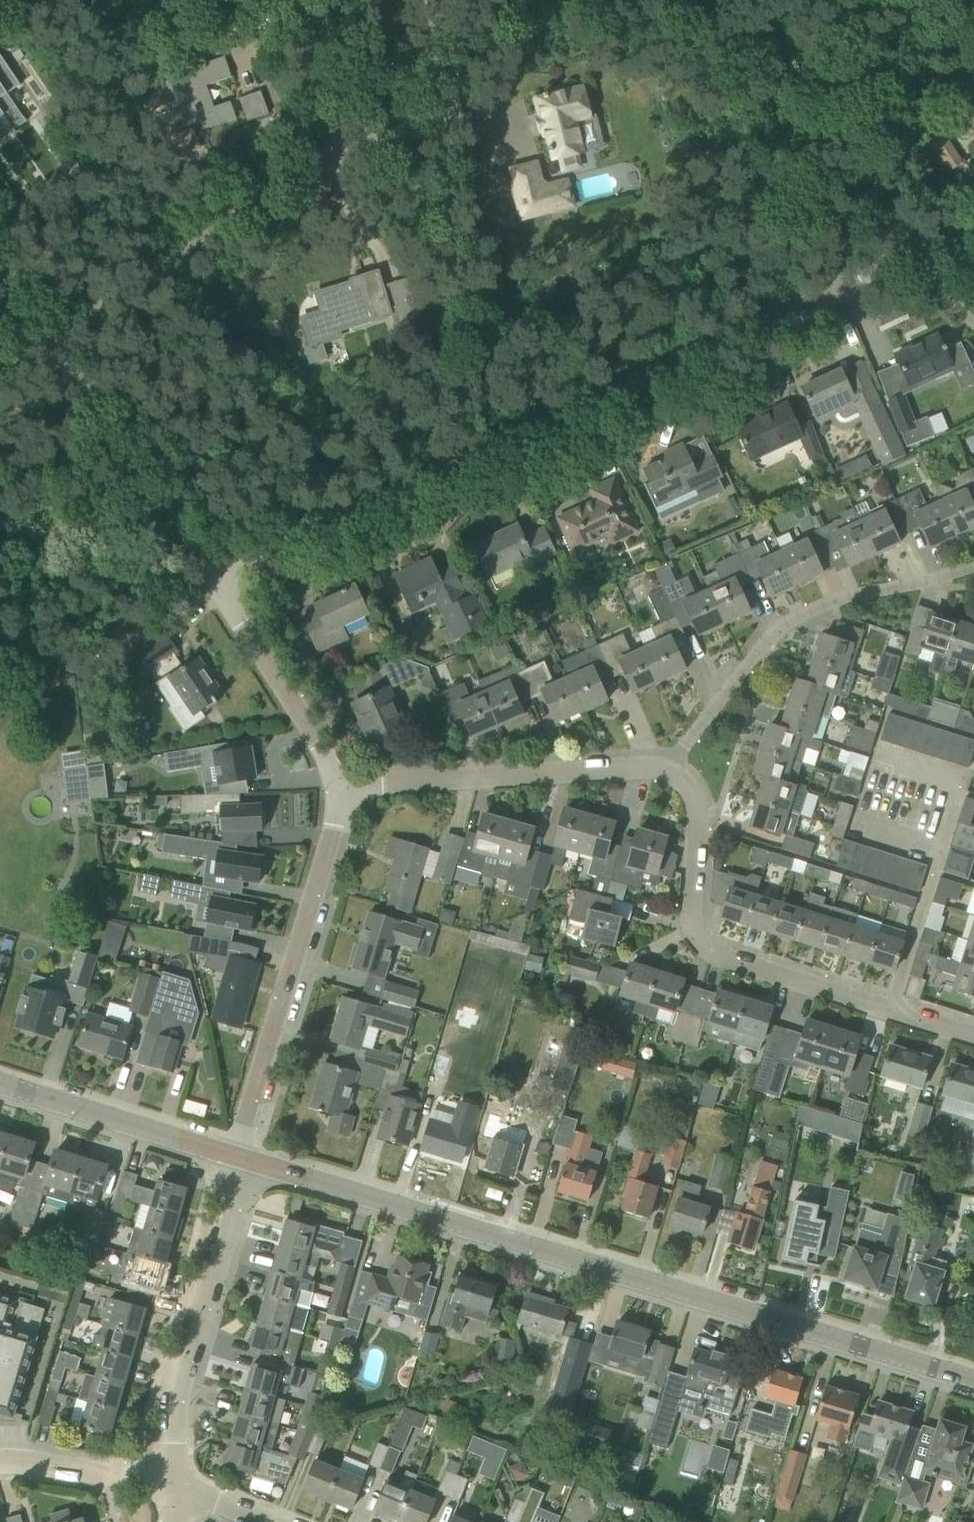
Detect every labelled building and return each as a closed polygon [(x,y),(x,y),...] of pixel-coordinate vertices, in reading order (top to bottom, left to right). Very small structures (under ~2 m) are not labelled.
[(16,132),(14,130),(4,114),(16,106),(8,94),(21,85),(0,55),(0,142),(16,132)] [(163,80),(170,98),(161,101),(171,128),(197,119),(201,130),(236,118),(230,102),(211,109),(202,87),(231,77),(225,58),(163,80)] [(535,99),(540,118),(537,119),(540,131),(543,131),(544,137),(547,137),(550,148),(548,149),(549,153),(551,153),(553,160),(560,159),(563,171),(582,166),(579,155),(586,154),(578,123),(593,119),(584,85),(543,95),(544,97),(535,99)] [(962,163),(945,137),(933,145),(951,171),(962,163)] [(69,139),(53,150),(71,176),(80,170),(69,139)] [(550,185),(556,211),(573,206),(567,181),(550,185)] [(514,190),(519,209),(522,221),(551,214),(544,182),(514,190)] [(362,281),(353,283),(353,282),(316,294),(321,309),(298,316),(309,349),(343,338),(341,331),(392,315),(399,337),(423,329),(407,281),(383,289),(378,272),(361,277),(362,281)] [(451,300),(440,304),(447,326),(458,323),(451,300)] [(904,373),(910,386),(933,375),(934,375),(936,380),(971,364),(961,343),(947,349),(945,346),(943,347),(937,335),(936,336),(937,338),(911,350),(910,348),(896,355),(904,373)] [(837,420),(841,422),(845,423),(849,422),(859,417),(882,465),(904,455),(868,380),(849,389),(840,370),(802,388),(818,422),(834,415),(835,417),(837,420)] [(898,382),(883,388),(906,447),(934,436),(927,417),(914,422),(898,382)] [(737,427),(745,445),(752,461),(799,439),(809,460),(811,460),(813,464),(825,459),(810,421),(797,427),(787,404),(737,427)] [(666,459),(644,469),(661,505),(691,491),(698,505),(724,492),(717,479),(722,477),(712,455),(692,464),(683,444),(663,452),(666,459)] [(833,470),(839,482),(852,477),(846,465),(833,470)] [(939,500),(956,535),(973,526),(973,476),(971,469),(959,474),(954,488),(940,483),(933,486),(940,500),(939,500)] [(611,544),(638,532),(614,480),(591,490),(596,501),(558,519),(566,536),(562,538),(571,557),(583,551),(582,548),(607,537),(611,544)] [(919,488),(894,500),(908,532),(921,527),(930,547),(956,535),(939,500),(927,506),(919,488)] [(865,501),(851,508),(873,556),(900,543),(897,538),(908,532),(894,500),(870,511),(865,501)] [(736,506),(727,510),(731,519),(740,515),(736,506)] [(841,518),(815,530),(828,557),(841,551),(849,567),(873,556),(851,508),(839,514),(841,518)] [(811,517),(817,528),(823,525),(818,514),(811,517)] [(474,545),(482,563),(489,578),(530,559),(532,564),(555,554),(544,529),(524,538),(517,525),(474,545)] [(781,550),(780,550),(796,585),(823,573),(817,562),(828,557),(815,530),(792,540),(789,532),(776,538),(781,550)] [(676,552),(670,539),(657,545),(663,558),(676,552)] [(737,553),(750,582),(762,576),(772,596),(796,585),(780,550),(769,555),(762,542),(751,547),(747,539),(734,545),(737,553)] [(721,582),(707,588),(724,624),(750,612),(739,587),(750,582),(737,553),(713,564),(721,582)] [(396,576),(404,594),(413,613),(436,602),(453,640),(490,623),(475,593),(465,597),(450,565),(436,572),(430,560),(396,576)] [(642,582),(645,588),(651,590),(657,587),(659,581),(657,575),(651,573),(645,575),(642,582)] [(687,576),(662,587),(675,615),(677,617),(682,629),(694,623),(699,635),(724,624),(707,588),(696,594),(687,576)] [(656,640),(643,646),(659,681),(686,670),(676,650),(689,644),(682,629),(677,617),(675,615),(662,587),(661,585),(646,592),(660,624),(651,628),(656,640)] [(315,606),(317,611),(302,618),(318,652),(349,638),(344,626),(368,615),(355,586),(342,592),(343,593),(315,606)] [(588,601),(582,604),(585,610),(591,607),(588,601)] [(942,670),(943,671),(959,623),(931,614),(926,630),(914,626),(906,652),(918,656),(921,648),(934,652),(928,671),(941,675),(942,670)] [(819,648),(815,660),(851,671),(851,670),(863,632),(837,623),(832,638),(823,636),(823,637),(820,636),(818,637),(815,645),(817,647),(819,648)] [(959,623),(943,671),(953,674),(957,660),(973,665),(973,628),(959,623)] [(623,633),(597,644),(612,679),(625,673),(635,693),(659,681),(643,646),(632,652),(623,633)] [(136,654),(146,669),(176,650),(166,635),(136,654)] [(593,636),(582,641),(586,650),(597,644),(593,636)] [(567,676),(566,676),(582,711),(607,700),(603,690),(615,685),(612,679),(597,644),(586,650),(560,661),(567,676)] [(383,665),(393,687),(429,670),(428,667),(401,657),(383,665)] [(168,679),(192,716),(222,695),(198,659),(168,679)] [(544,660),(519,671),(531,699),(544,694),(556,722),(582,711),(566,676),(554,681),(544,660)] [(805,672),(802,682),(808,684),(828,691),(835,693),(835,695),(837,695),(838,694),(846,697),(854,671),(851,670),(851,671),(815,660),(812,671),(809,670),(805,672)] [(482,690),(482,691),(498,726),(524,715),(519,705),(531,699),(519,671),(516,664),(493,674),(492,673),(478,680),(482,690)] [(876,668),(873,678),(886,682),(889,672),(876,668)] [(886,682),(873,678),(870,688),(883,692),(886,682)] [(796,680),(788,706),(817,715),(817,713),(829,717),(835,695),(835,693),(828,691),(808,684),(802,682),(796,680)] [(498,726),(482,691),(470,696),(464,683),(438,693),(451,722),(463,717),(472,737),(498,726)] [(353,704),(360,718),(364,716),(377,744),(407,730),(388,688),(353,704)] [(914,715),(928,719),(932,706),(919,702),(914,715)] [(788,706),(781,729),(810,737),(817,715),(788,706)] [(932,706),(928,719),(939,722),(943,710),(932,706)] [(973,733),(973,718),(973,719),(969,711),(960,708),(953,727),(973,733)] [(880,739),(893,744),(902,717),(888,713),(880,739)] [(893,744),(906,748),(915,721),(902,717),(893,744)] [(867,719),(863,728),(863,729),(876,733),(879,722),(867,719)] [(906,748),(918,751),(927,725),(915,721),(906,748)] [(770,725),(762,751),(801,763),(802,761),(803,762),(807,748),(819,751),(822,741),(810,737),(781,729),(770,725)] [(863,729),(863,728),(853,725),(847,745),(870,752),(876,733),(863,729)] [(918,751),(930,755),(940,729),(927,725),(918,751)] [(930,755),(943,759),(952,733),(940,729),(930,755)] [(943,759),(955,763),(964,736),(952,733),(943,759)] [(437,734),(424,740),(430,754),(443,749),(437,734)] [(955,763),(968,767),(973,748),(973,739),(964,736),(955,763)] [(256,778),(251,747),(247,748),(246,740),(164,754),(167,772),(215,764),(218,784),(256,778)] [(754,775),(766,778),(784,783),(794,786),(795,784),(801,763),(762,751),(754,775)] [(860,781),(863,771),(846,764),(842,775),(842,776),(860,781)] [(104,765),(86,768),(88,785),(106,782),(104,765)] [(86,768),(62,772),(64,790),(88,788),(88,785),(86,768)] [(842,776),(842,775),(838,773),(833,788),(855,796),(860,781),(842,776)] [(766,778),(758,803),(788,812),(797,785),(795,784),(794,786),(784,783),(766,778)] [(261,830),(261,823),(264,823),(264,811),(261,811),(261,805),(240,805),(240,793),(180,795),(181,814),(221,813),(222,843),(235,844),(234,831),(261,830)] [(167,796),(151,797),(152,806),(167,805),(167,796)] [(973,813),(973,799),(965,796),(961,809),(973,813)] [(788,812),(758,803),(750,827),(780,836),(788,812)] [(591,816),(565,809),(549,863),(561,866),(566,849),(580,853),(591,816)] [(485,855),(499,859),(509,821),(484,814),(478,835),(467,831),(457,865),(481,872),(485,855)] [(833,824),(832,826),(845,830),(847,824),(849,819),(836,815),(833,824)] [(591,816),(580,853),(592,857),(587,875),(611,881),(621,846),(609,843),(615,823),(591,816)] [(507,879),(530,886),(531,886),(537,864),(540,852),(528,849),(534,829),(509,821),(499,859),(511,862),(507,879)] [(957,822),(949,846),(960,850),(964,837),(970,839),(973,827),(957,822)] [(845,830),(832,826),(830,835),(842,839),(845,830)] [(674,870),(676,868),(675,865),(677,857),(663,852),(667,838),(638,829),(632,850),(621,846),(611,881),(640,890),(642,881),(658,885),(660,875),(671,879),(674,870)] [(781,847),(810,857),(815,843),(785,833),(781,847)] [(262,857),(236,853),(237,845),(235,844),(222,843),(165,834),(162,853),(217,861),(215,876),(259,883),(259,877),(262,877),(264,863),(262,862),(262,857)] [(434,879),(449,884),(463,839),(447,834),(434,879)] [(835,865),(849,869),(858,843),(844,838),(835,865)] [(387,889),(393,891),(389,906),(408,912),(427,850),(392,839),(387,855),(396,858),(387,889)] [(849,869),(860,873),(869,846),(858,843),(849,869)] [(766,861),(767,861),(770,851),(754,846),(753,851),(752,855),(752,857),(752,858),(753,860),(754,862),(756,863),(765,866),(766,861)] [(860,873),(871,877),(880,850),(869,846),(860,873)] [(941,871),(950,874),(968,880),(973,860),(973,854),(960,850),(949,846),(942,869),(941,871)] [(871,877),(883,880),(892,853),(880,850),(871,877)] [(767,861),(778,865),(781,855),(770,851),(767,861)] [(883,880),(895,884),(903,857),(892,853),(883,880)] [(895,884),(907,888),(915,861),(903,857),(895,884)] [(915,861),(907,888),(918,891),(927,864),(915,861)] [(809,863),(805,873),(816,877),(819,866),(809,863)] [(537,864),(531,886),(543,889),(549,867),(537,864)] [(819,866),(816,877),(827,880),(830,870),(819,866)] [(722,916),(747,925),(757,894),(756,893),(761,880),(751,877),(745,880),(727,874),(713,870),(711,896),(727,901),(722,916)] [(156,896),(160,878),(144,874),(140,893),(156,896)] [(940,877),(932,901),(944,905),(947,896),(958,899),(963,884),(940,877)] [(851,888),(865,893),(868,882),(855,878),(851,888)] [(229,900),(231,892),(174,880),(170,899),(210,907),(207,922),(250,931),(251,925),(254,926),(257,911),(254,911),(255,905),(229,900)] [(865,893),(889,900),(893,889),(868,882),(865,893)] [(893,889),(889,900),(913,908),(917,897),(893,889)] [(584,923),(581,938),(615,946),(622,918),(609,914),(612,900),(576,891),(569,919),(584,923)] [(747,925),(772,932),(781,901),(757,894),(747,925)] [(527,897),(522,916),(529,913),(529,911),(534,908),(536,899),(527,897)] [(796,940),(821,948),(834,907),(808,899),(805,909),(806,909),(796,940)] [(772,932),(796,940),(806,909),(805,909),(781,901),(772,932)] [(932,901),(925,926),(940,931),(940,930),(944,916),(941,916),(944,905),(932,901)] [(821,948),(845,955),(858,915),(857,915),(858,914),(834,907),(821,948)] [(440,920),(452,924),(454,917),(450,910),(444,908),(440,920)] [(386,978),(396,945),(417,951),(424,929),(369,912),(359,946),(355,945),(349,965),(353,966),(353,968),(386,978)] [(845,955),(870,963),(879,932),(882,923),(858,915),(845,955)] [(107,923),(106,950),(124,951),(125,923),(107,923)] [(518,945),(523,929),(510,926),(505,942),(518,945)] [(925,926),(917,950),(929,954),(933,943),(945,932),(940,930),(940,931),(925,926)] [(879,932),(870,963),(894,970),(904,940),(879,932)] [(206,937),(184,934),(189,953),(207,956),(205,968),(226,974),(213,1019),(240,1027),(251,990),(249,990),(251,982),(253,982),(259,965),(239,959),(239,956),(241,945),(242,943),(206,937)] [(960,962),(959,964),(973,968),(973,942),(967,940),(960,962)] [(929,954),(917,950),(915,956),(909,975),(921,979),(929,954)] [(69,982),(86,987),(97,957),(79,951),(69,982)] [(11,957),(0,954),(0,992),(11,957)] [(527,969),(540,972),(543,958),(531,955),(527,969)] [(564,972),(595,981),(600,963),(568,955),(564,972)] [(960,962),(938,955),(934,969),(957,977),(954,989),(973,995),(973,968),(959,964),(960,962)] [(632,1011),(644,1015),(657,972),(631,964),(620,996),(635,1001),(632,1011)] [(128,1010),(148,1017),(160,977),(140,971),(128,1010)] [(670,1038),(684,1043),(698,1000),(680,994),(684,980),(657,972),(644,1015),(655,1018),(658,1008),(678,1014),(670,1038)] [(16,1026),(23,1028),(22,1031),(34,1035),(35,1032),(53,1037),(57,1025),(60,1025),(68,1000),(45,993),(50,980),(33,974),(28,988),(26,987),(18,1012),(21,1013),(16,1026)] [(380,997),(421,1010),(426,993),(386,980),(380,997)] [(148,1017),(144,1031),(159,1036),(155,1047),(149,1066),(172,1073),(182,1043),(188,1044),(197,1013),(191,990),(159,981),(148,1017)] [(701,1033),(732,1043),(747,996),(731,991),(730,995),(719,991),(715,1005),(698,1000),(684,1043),(696,1046),(701,1033)] [(747,996),(732,1043),(758,1051),(762,1040),(774,1004),(747,996)] [(335,1054),(342,1056),(361,1061),(385,1068),(397,1072),(400,1058),(401,1054),(388,1050),(387,1052),(362,1045),(368,1026),(406,1037),(414,1011),(383,1003),(381,1009),(343,998),(331,1040),(339,1043),(335,1054)] [(80,1045),(122,1058),(132,1024),(90,1011),(80,1045)] [(795,1060),(821,1068),(834,1027),(808,1019),(802,1038),(784,1033),(781,1044),(780,1043),(779,1047),(780,1048),(776,1060),(793,1066),(795,1060)] [(834,1027),(821,1068),(847,1076),(843,1089),(862,1094),(874,1057),(856,1051),(861,1036),(834,1027)] [(440,1034),(429,1071),(446,1076),(457,1039),(440,1034)] [(569,1093),(583,1047),(564,1041),(550,1087),(569,1093)] [(775,1060),(776,1060),(780,1048),(779,1047),(766,1043),(751,1088),(765,1093),(775,1060)] [(881,1077),(921,1089),(931,1057),(891,1045),(881,1077)] [(379,1089),(385,1068),(361,1061),(342,1056),(339,1068),(324,1063),(311,1106),(333,1113),(328,1129),(349,1135),(354,1116),(347,1113),(356,1083),(379,1089)] [(385,1068),(379,1089),(392,1093),(379,1136),(408,1145),(423,1094),(397,1086),(400,1073),(405,1074),(409,1060),(400,1058),(397,1072),(385,1068)] [(622,1058),(617,1073),(632,1078),(637,1063),(622,1058)] [(638,1080),(651,1084),(653,1076),(674,1082),(677,1073),(643,1064),(638,1080)] [(973,1105),(973,1071),(952,1064),(943,1095),(973,1105)] [(704,1079),(700,1093),(715,1098),(720,1084),(704,1079)] [(522,1146),(509,1142),(522,1103),(504,1097),(492,1138),(495,1139),(486,1169),(513,1177),(522,1146)] [(848,1116),(863,1121),(868,1103),(853,1098),(848,1116)] [(422,1149),(461,1161),(478,1106),(458,1100),(451,1124),(431,1118),(422,1149)] [(916,1101),(906,1134),(922,1139),(932,1106),(916,1101)] [(800,1102),(794,1121),(858,1140),(863,1121),(848,1116),(839,1114),(800,1102)] [(661,1164),(677,1168),(692,1116),(676,1112),(661,1164)] [(561,1115),(552,1144),(568,1149),(563,1164),(566,1165),(563,1172),(558,1191),(588,1200),(594,1181),(597,1173),(582,1168),(587,1153),(592,1137),(584,1134),(580,1133),(574,1131),(577,1120),(566,1116),(561,1115)] [(9,1136),(0,1134),(0,1164),(9,1136)] [(0,1164),(0,1188),(11,1192),(15,1180),(23,1182),(34,1144),(9,1136),(0,1164)] [(622,1195),(625,1196),(621,1210),(648,1218),(658,1185),(643,1181),(652,1154),(636,1149),(622,1195)] [(45,1185),(71,1193),(81,1159),(55,1151),(45,1185)] [(707,1185),(725,1190),(734,1158),(717,1153),(707,1185)] [(81,1159),(71,1193),(97,1201),(107,1167),(81,1159)] [(729,1243),(752,1250),(771,1191),(770,1191),(778,1165),(760,1160),(752,1185),(743,1213),(739,1211),(729,1243)] [(125,1199),(142,1203),(180,1214),(187,1189),(158,1181),(154,1196),(133,1190),(138,1175),(124,1171),(116,1196),(125,1199)] [(893,1199),(908,1203),(914,1175),(901,1171),(893,1199)] [(671,1225),(702,1234),(710,1206),(696,1201),(701,1185),(685,1180),(671,1225)] [(912,1204),(928,1207),(932,1188),(916,1184),(912,1204)] [(12,1210),(24,1213),(25,1213),(32,1189),(20,1185),(12,1210)] [(794,1200),(781,1259),(805,1264),(806,1260),(816,1262),(817,1255),(834,1258),(848,1191),(830,1187),(825,1212),(814,1210),(815,1205),(794,1200)] [(25,1213),(24,1213),(20,1225),(32,1228),(43,1192),(32,1189),(25,1213)] [(121,1212),(125,1199),(116,1196),(112,1210),(121,1212)] [(142,1203),(134,1228),(173,1239),(175,1230),(179,1231),(182,1219),(179,1218),(180,1214),(142,1203)] [(81,1245),(93,1248),(93,1249),(94,1243),(102,1218),(105,1211),(93,1207),(81,1245)] [(845,1278),(846,1278),(844,1283),(863,1289),(864,1284),(871,1286),(875,1271),(897,1278),(909,1220),(887,1213),(880,1235),(860,1228),(845,1278)] [(112,1221),(102,1218),(94,1243),(104,1246),(112,1221)] [(287,1220),(279,1246),(319,1257),(319,1256),(341,1262),(341,1263),(355,1267),(362,1241),(343,1236),(340,1247),(312,1239),(315,1228),(287,1220)] [(946,1261),(934,1257),(937,1248),(941,1249),(945,1237),(941,1236),(943,1228),(923,1222),(910,1263),(917,1265),(907,1297),(933,1305),(946,1261)] [(22,1227),(20,1233),(29,1236),(31,1230),(22,1227)] [(134,1228),(127,1253),(165,1264),(173,1239),(134,1228)] [(93,1249),(93,1248),(90,1257),(100,1260),(104,1246),(94,1243),(93,1249)] [(279,1246),(272,1271),(302,1280),(302,1279),(306,1264),(316,1266),(319,1257),(279,1246)] [(4,1270),(10,1251),(0,1248),(0,1269),(4,1270)] [(120,1267),(117,1277),(128,1281),(158,1290),(165,1264),(127,1253),(124,1252),(120,1267)] [(366,1293),(364,1302),(393,1311),(397,1297),(418,1303),(414,1317),(427,1322),(437,1288),(428,1285),(432,1272),(427,1271),(429,1264),(398,1255),(391,1279),(372,1274),(366,1293)] [(348,1292),(355,1267),(341,1263),(333,1288),(348,1292)] [(272,1271),(265,1296),(308,1308),(312,1293),(307,1292),(310,1281),(302,1279),(302,1280),(272,1271)] [(491,1308),(498,1285),(460,1274),(454,1293),(451,1293),(441,1325),(461,1331),(465,1315),(495,1324),(499,1310),(491,1308)] [(71,1291),(65,1313),(74,1316),(86,1280),(75,1277),(75,1280),(75,1281),(72,1292),(71,1291)] [(340,1317),(348,1292),(333,1288),(326,1313),(340,1317)] [(45,1309),(18,1301),(18,1300),(0,1294),(0,1413),(13,1417),(34,1347),(33,1347),(45,1309)] [(559,1376),(563,1377),(555,1405),(569,1409),(571,1400),(573,1401),(579,1382),(580,1383),(592,1344),(573,1338),(577,1323),(565,1320),(568,1309),(552,1305),(553,1302),(527,1294),(518,1323),(561,1336),(562,1334),(571,1337),(559,1376)] [(258,1321),(288,1329),(301,1333),(308,1308),(265,1296),(258,1321)] [(99,1325),(101,1325),(102,1324),(139,1334),(146,1309),(107,1298),(99,1325)] [(343,1329),(341,1336),(352,1340),(361,1309),(352,1306),(350,1305),(343,1329)] [(74,1316),(65,1313),(57,1337),(67,1340),(74,1316)] [(254,1330),(249,1342),(252,1344),(251,1346),(271,1352),(281,1354),(288,1329),(258,1321),(256,1331),(254,1330)] [(652,1360),(646,1382),(662,1387),(674,1349),(660,1345),(661,1341),(648,1337),(650,1331),(617,1322),(607,1357),(624,1362),(625,1355),(642,1360),(643,1357),(652,1360)] [(102,1350),(102,1351),(132,1359),(139,1334),(102,1324),(101,1325),(99,1334),(94,1333),(90,1347),(102,1350)] [(334,1326),(329,1341),(339,1344),(343,1329),(334,1326)] [(416,1357),(433,1362),(441,1336),(424,1331),(416,1357)] [(492,1372),(513,1375),(516,1339),(495,1336),(492,1372)] [(65,1341),(64,1346),(73,1349),(74,1343),(65,1341)] [(339,1344),(329,1341),(326,1353),(321,1352),(315,1372),(330,1376),(339,1344)] [(60,1350),(56,1364),(65,1367),(76,1370),(80,1357),(60,1350)] [(739,1387),(724,1382),(732,1356),(710,1350),(709,1354),(695,1350),(684,1388),(704,1394),(701,1406),(731,1415),(739,1387)] [(102,1351),(94,1376),(124,1384),(132,1359),(102,1351)] [(253,1363),(246,1389),(275,1397),(279,1382),(299,1388),(304,1369),(277,1362),(259,1356),(259,1357),(257,1364),(253,1363)] [(56,1364),(48,1389),(57,1392),(65,1367),(56,1364)] [(753,1408),(745,1432),(769,1439),(771,1431),(786,1435),(793,1412),(796,1413),(798,1407),(794,1406),(803,1378),(773,1369),(767,1388),(765,1398),(773,1400),(769,1413),(753,1408)] [(85,1373),(78,1398),(117,1409),(124,1384),(94,1376),(85,1373)] [(826,1437),(845,1443),(859,1395),(826,1385),(815,1419),(830,1424),(826,1437)] [(57,1392),(48,1389),(38,1423),(50,1426),(56,1405),(53,1405),(57,1392)] [(246,1389),(239,1414),(279,1426),(286,1400),(275,1397),(246,1389)] [(315,1393),(311,1407),(321,1410),(325,1396),(315,1393)] [(651,1430),(647,1443),(666,1449),(670,1436),(682,1399),(662,1393),(660,1401),(651,1430)] [(646,1396),(637,1426),(651,1430),(660,1401),(646,1396)] [(117,1409),(78,1398),(71,1422),(82,1425),(81,1427),(110,1435),(117,1409)] [(457,1403),(447,1399),(442,1414),(451,1418),(457,1403)] [(869,1451),(874,1433),(890,1439),(878,1476),(902,1484),(916,1440),(919,1430),(908,1426),(913,1412),(879,1401),(874,1418),(863,1414),(853,1445),(869,1451)] [(406,1406),(400,1420),(422,1429),(427,1415),(406,1406)] [(311,1407),(304,1433),(313,1436),(316,1429),(321,1410),(311,1407)] [(239,1414),(232,1440),(272,1451),(279,1426),(239,1414)] [(577,1418),(570,1439),(605,1450),(612,1429),(577,1418)] [(911,1459),(902,1485),(920,1490),(925,1473),(960,1484),(966,1464),(972,1445),(961,1441),(965,1428),(940,1420),(934,1439),(932,1446),(917,1441),(913,1451),(911,1459)] [(456,1427),(452,1439),(466,1445),(471,1433),(456,1427)] [(313,1436),(310,1442),(307,1451),(318,1455),(327,1434),(316,1429),(313,1436)] [(474,1434),(468,1449),(501,1463),(507,1448),(474,1434)] [(272,1451),(232,1440),(225,1465),(252,1472),(251,1476),(275,1483),(277,1478),(288,1481),(296,1459),(286,1455),(272,1451)] [(292,1442),(286,1455),(296,1459),(302,1446),(292,1442)] [(368,1464),(380,1469),(389,1446),(377,1442),(368,1464)] [(389,1446),(380,1469),(390,1473),(400,1450),(389,1446)] [(773,1506),(790,1511),(806,1453),(790,1448),(773,1506)] [(729,1494),(759,1504),(774,1460),(745,1450),(729,1494)] [(303,1490),(327,1500),(340,1468),(316,1458),(303,1490)] [(436,1492),(448,1497),(458,1474),(457,1474),(461,1463),(450,1458),(436,1492)] [(567,1458),(564,1466),(579,1472),(583,1463),(572,1459),(572,1460),(567,1458)] [(610,1488),(629,1496),(638,1466),(620,1458),(610,1488)] [(340,1468),(327,1500),(351,1509),(364,1478),(340,1468)] [(458,1474),(448,1497),(459,1501),(468,1478),(458,1474)] [(388,1479),(375,1510),(377,1511),(375,1515),(389,1521),(391,1517),(399,1520),(412,1489),(388,1479)] [(399,1520),(403,1521),(426,1521),(436,1498),(412,1489),(399,1520)] [(510,1521),(518,1521),(526,1503),(513,1497),(505,1520),(510,1521)] [(518,1521),(530,1521),(536,1507),(526,1503),(518,1521)] [(83,1518),(71,1521),(68,1509),(50,1515),(52,1521),(51,1521),(84,1521),(83,1518)]
